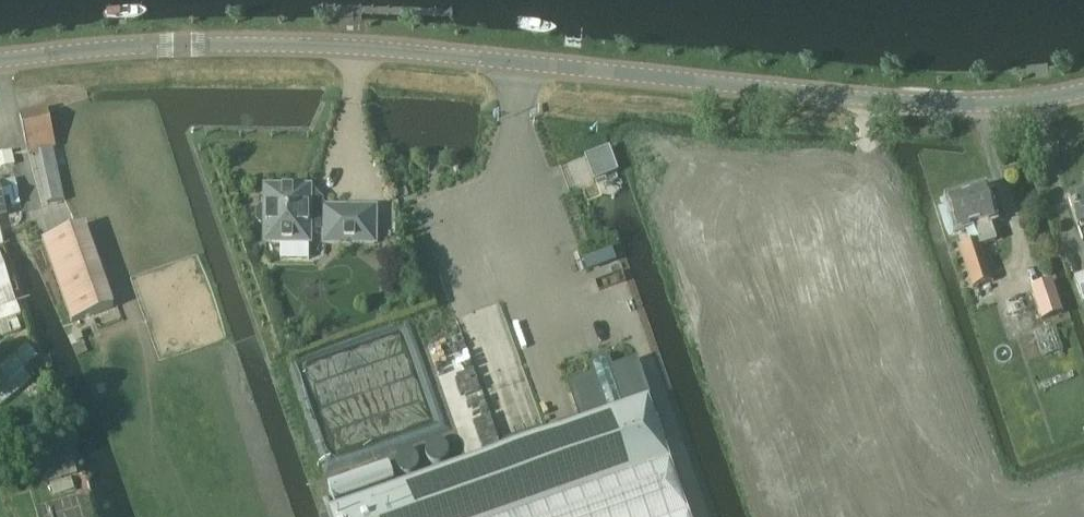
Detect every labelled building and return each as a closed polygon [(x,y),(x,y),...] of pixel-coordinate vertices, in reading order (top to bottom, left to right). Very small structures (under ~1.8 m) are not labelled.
[(29,154),(35,153),(54,149),(56,148),(48,109),(20,115),(29,154)] [(54,149),(35,153),(46,204),(64,201),(54,149)] [(595,179),(616,171),(608,151),(588,158),(595,179)] [(297,189),(297,185),(279,185),(279,189),(266,189),(266,208),(257,208),(257,225),(266,225),(266,243),(309,243),(309,228),(325,228),(325,243),(375,243),(375,209),(325,208),(325,212),(310,197),(310,189),(297,189)] [(995,241),(990,223),(993,222),(983,191),(948,202),(958,233),(975,228),(978,240),(980,246),(982,245),(995,241)] [(1080,228),(1083,227),(1083,194),(1068,199),(1078,229),(1080,228)] [(114,307),(86,225),(43,239),(71,322),(114,307)] [(993,281),(982,245),(980,246),(978,240),(959,246),(973,288),(993,281)] [(18,316),(14,303),(15,302),(0,259),(0,323),(18,316)] [(1073,277),(1083,304),(1083,274),(1073,277)] [(1041,321),(1063,313),(1052,283),(1031,290),(1041,321)] [(328,511),(330,516),(690,516),(636,363),(610,371),(607,363),(604,361),(594,365),(593,369),(595,377),(570,386),(583,422),(328,511)]
